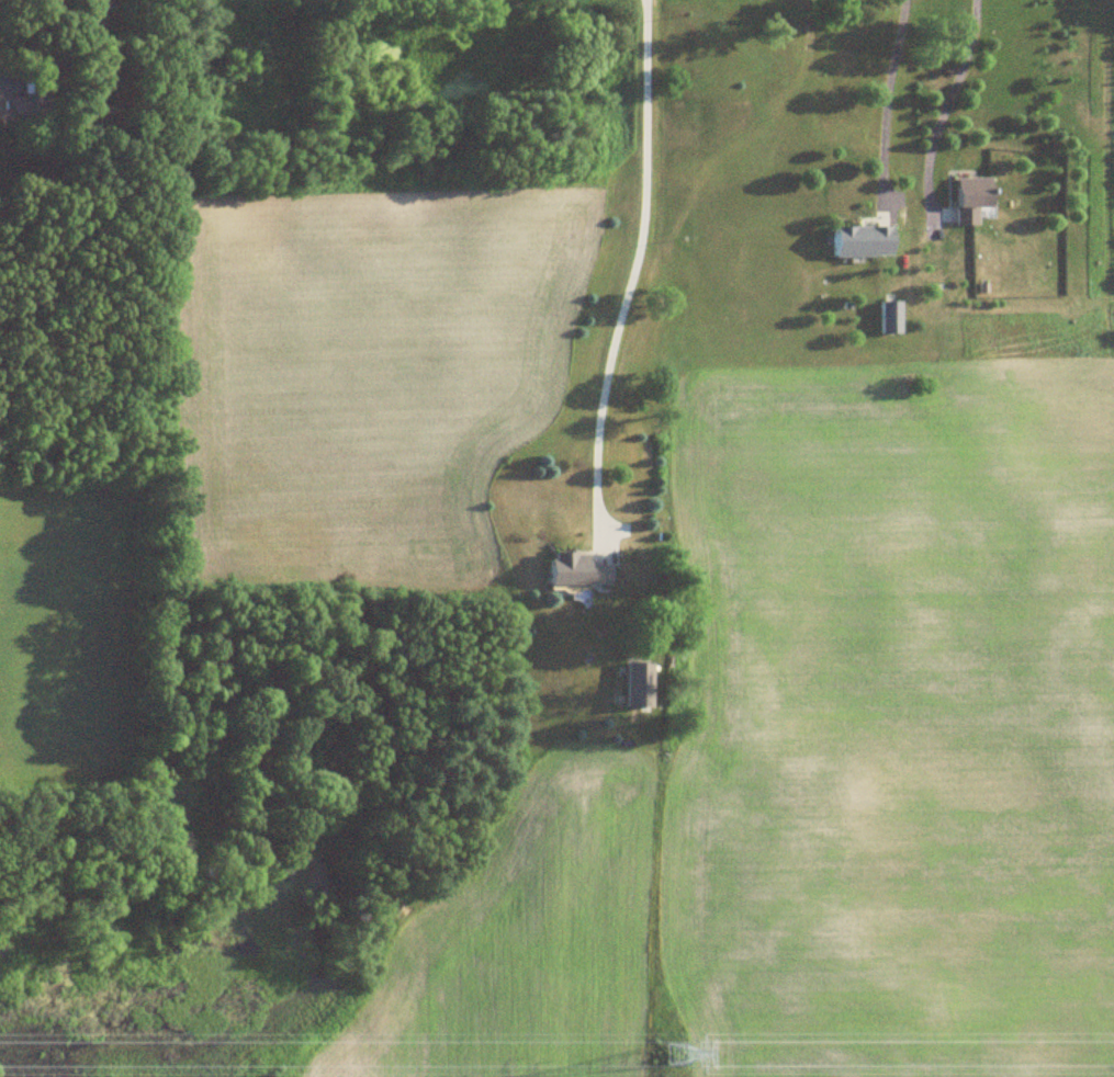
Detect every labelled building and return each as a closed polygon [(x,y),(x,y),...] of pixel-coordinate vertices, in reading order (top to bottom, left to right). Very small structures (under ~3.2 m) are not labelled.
[(2,102),(2,109),(14,109),(15,116),(48,116),(48,95),(11,96),(11,76),(0,76),(0,102),(2,102)] [(977,226),(977,218),(989,218),(989,179),(954,179),(954,226),(977,226)] [(890,257),(890,227),(833,227),(833,257),(890,257)] [(899,335),(899,302),(880,302),(880,335),(899,335)] [(547,587),(607,587),(607,567),(585,567),(585,554),(547,554),(547,587)] [(650,710),(650,665),(623,665),(623,710),(650,710)]
